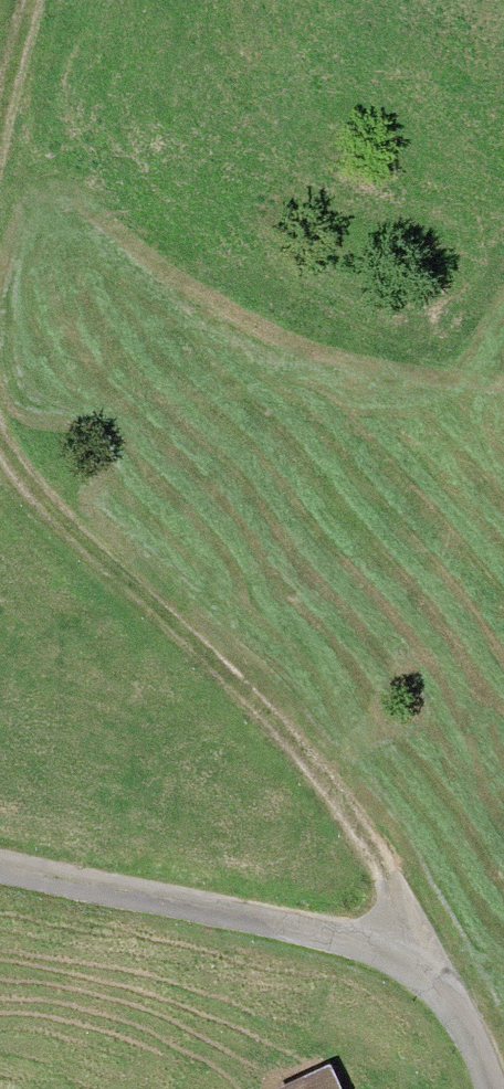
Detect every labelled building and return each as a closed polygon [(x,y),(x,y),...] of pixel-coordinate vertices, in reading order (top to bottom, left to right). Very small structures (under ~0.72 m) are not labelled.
[(292,1088),(324,1088),(319,1077),(292,1088)]
